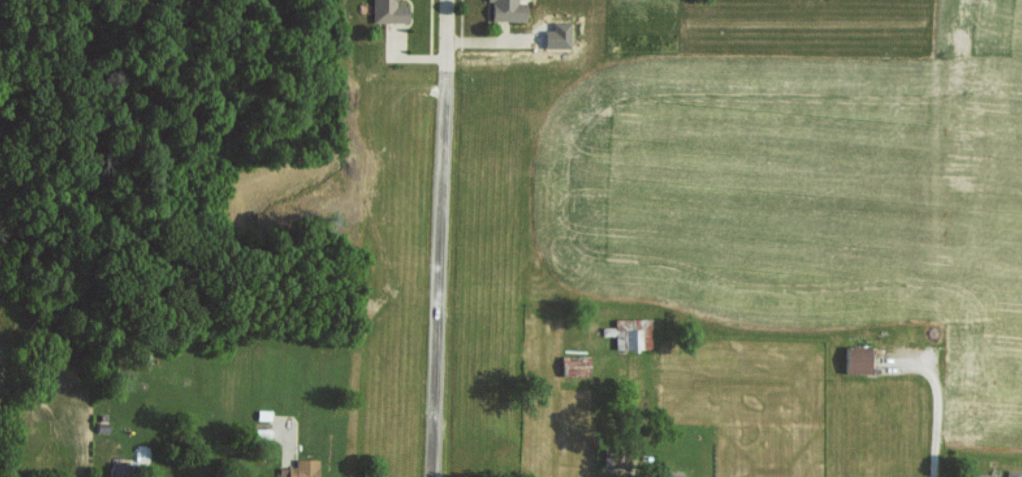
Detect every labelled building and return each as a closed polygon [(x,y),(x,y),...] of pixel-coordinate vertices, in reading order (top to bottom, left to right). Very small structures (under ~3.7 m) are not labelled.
[(407,6),(396,5),(396,0),(371,0),(370,22),(407,23),(407,6)] [(486,2),(491,2),(491,21),(526,21),(526,3),(517,2),(517,0),(486,0),(486,2)] [(614,318),(614,327),(601,327),(601,335),(615,335),(615,349),(650,348),(649,318),(614,318)] [(869,373),(869,346),(845,346),(845,372),(869,373)] [(588,355),(560,356),(561,375),(589,374),(588,355)] [(278,467),(278,476),(317,476),(317,458),(294,459),(294,466),(278,467)] [(128,462),(109,462),(108,476),(128,476),(128,462)]
